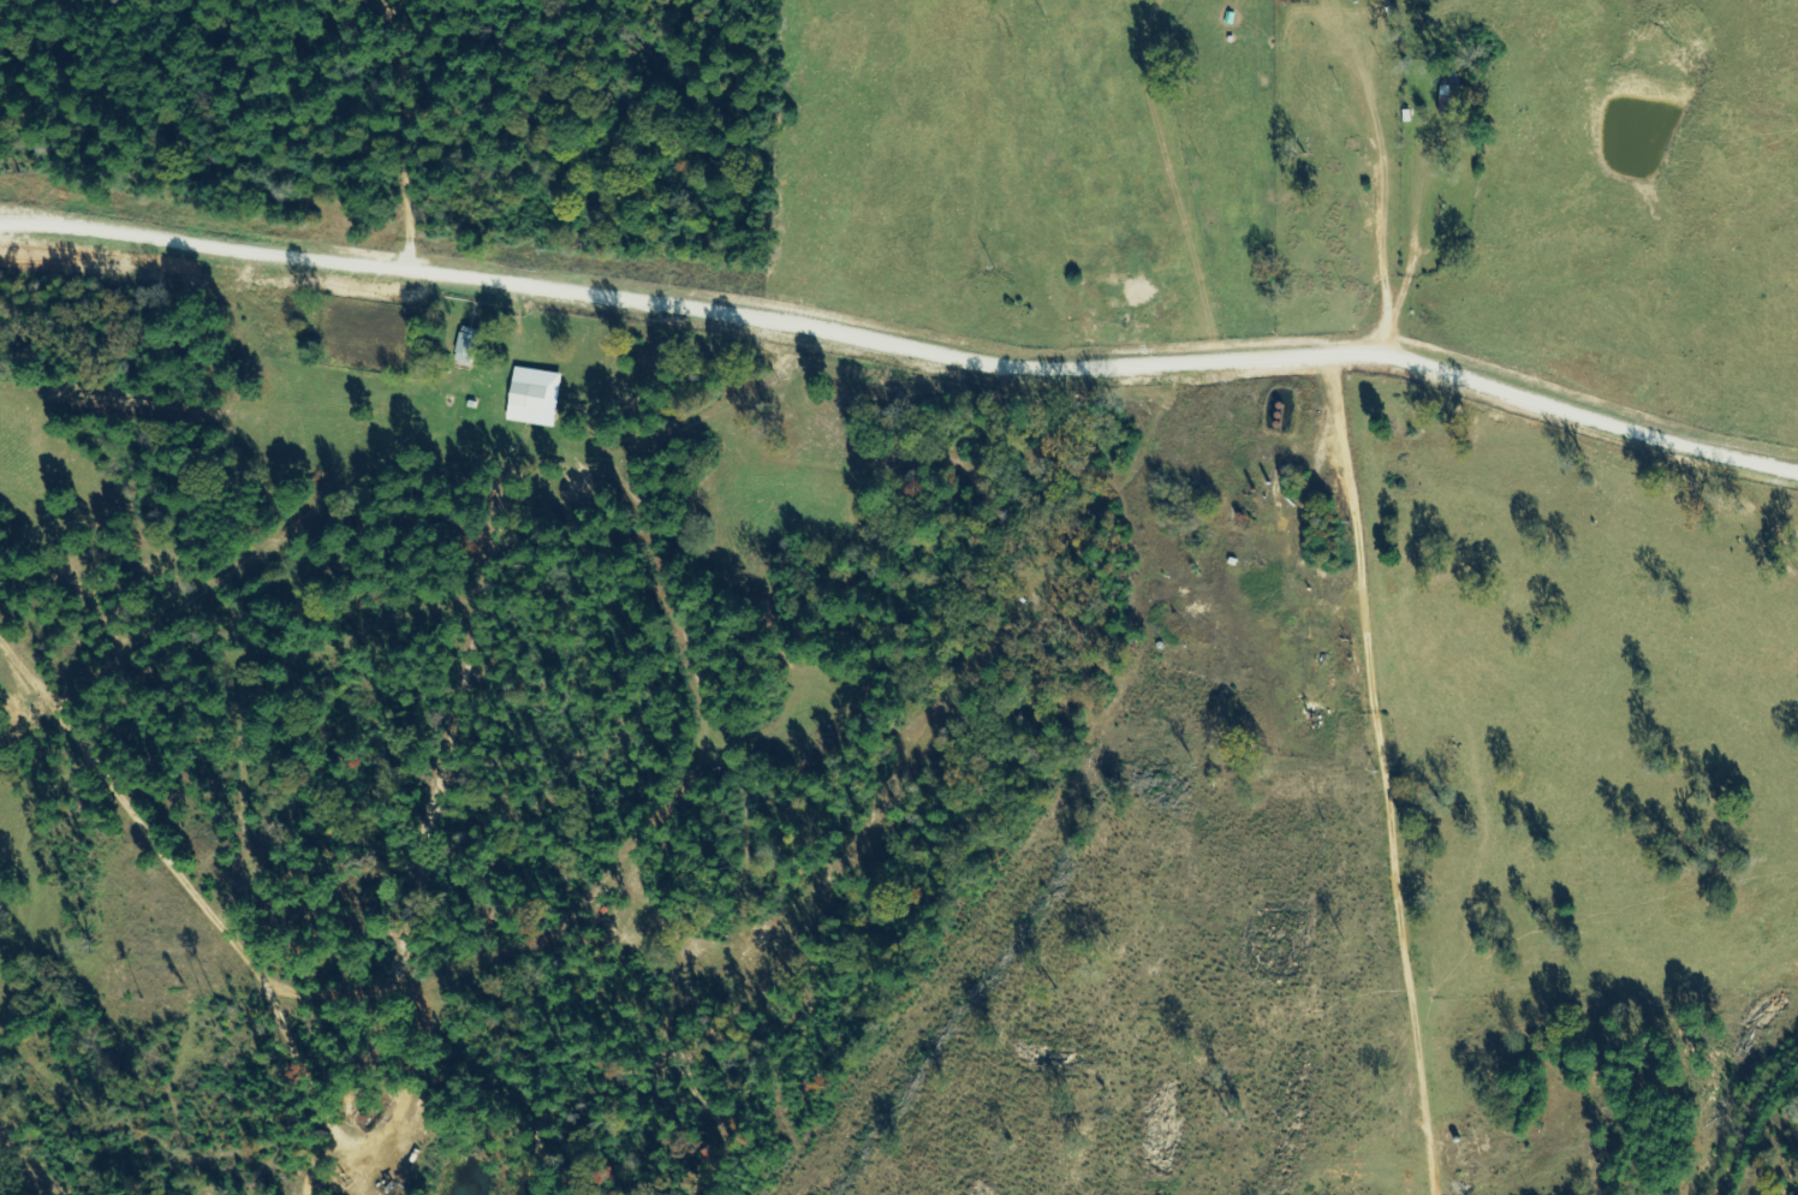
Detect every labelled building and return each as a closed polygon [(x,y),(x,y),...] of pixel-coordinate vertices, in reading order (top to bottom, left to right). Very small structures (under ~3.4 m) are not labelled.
[(1439,114),(1462,114),(1463,87),(1440,86),(1439,114)] [(472,365),(479,330),(461,327),(454,362),(472,365)] [(508,422),(556,427),(561,373),(513,369),(508,422)]
